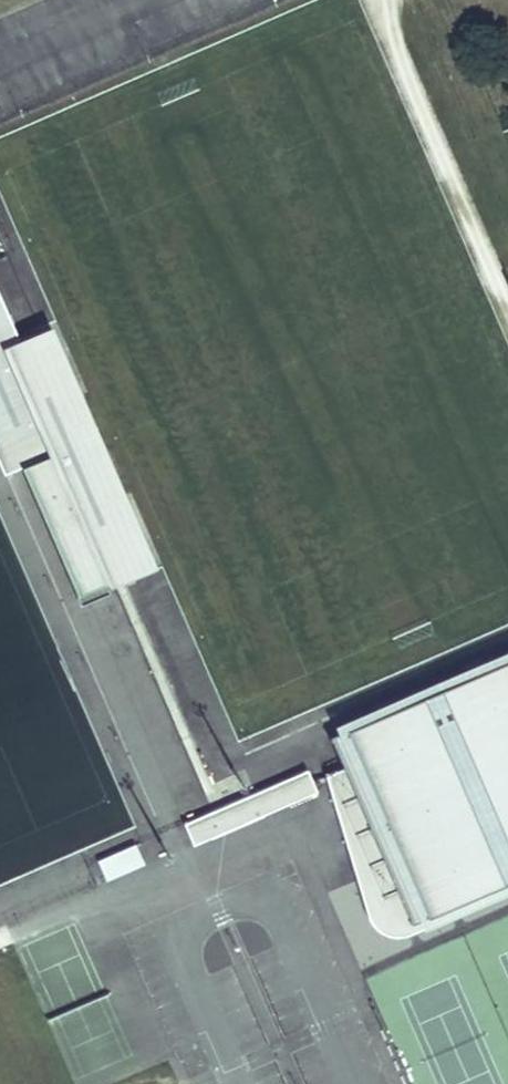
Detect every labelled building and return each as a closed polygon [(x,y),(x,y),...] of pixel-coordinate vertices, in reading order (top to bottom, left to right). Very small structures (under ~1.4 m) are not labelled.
[(4,474),(21,467),(27,465),(71,567),(93,557),(110,550),(21,344),(0,296),(0,466),(4,474)] [(144,564),(45,334),(21,344),(110,550),(120,574),(144,564)] [(71,567),(27,465),(21,467),(77,595),(104,583),(93,557),(71,567)] [(330,736),(343,768),(326,776),(368,918),(371,923),(380,931),(390,935),(407,934),(507,890),(507,658),(330,736)] [(307,769),(183,823),(193,844),(316,791),(307,769)] [(104,882),(143,866),(134,846),(95,861),(104,882)]
